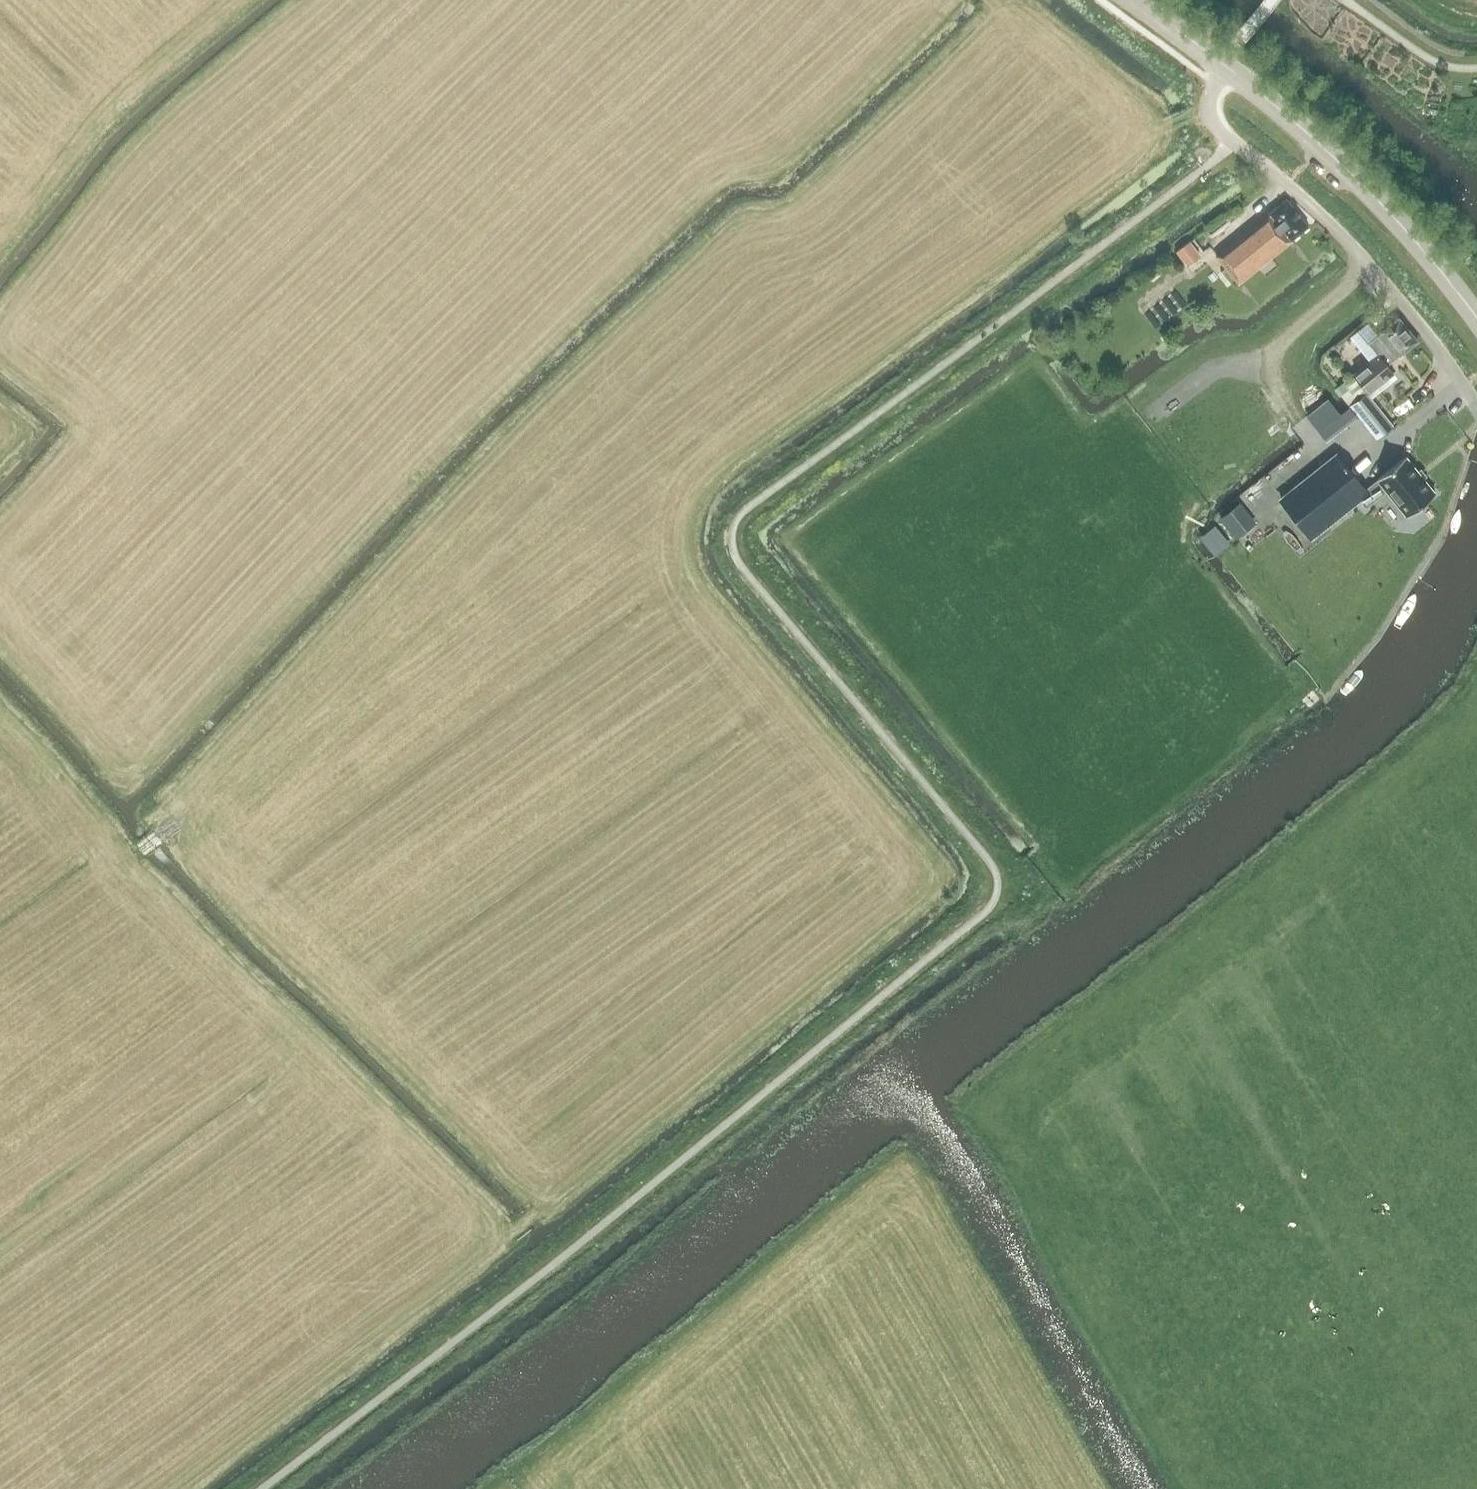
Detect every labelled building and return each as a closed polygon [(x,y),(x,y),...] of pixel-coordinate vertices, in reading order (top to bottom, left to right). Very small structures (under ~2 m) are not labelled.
[(1309,226),(1287,199),(1218,256),(1239,283),(1309,226)] [(1201,255),(1191,240),(1177,250),(1188,265),(1201,255)] [(1369,392),(1369,393),(1394,373),(1388,365),(1419,340),(1401,317),(1377,336),(1388,350),(1381,356),(1379,354),(1354,374),(1369,393),(1369,392)] [(1395,425),(1381,408),(1369,393),(1352,406),(1378,438),(1395,425)] [(1339,456),(1282,502),(1310,536),(1359,497),(1367,491),(1366,490),(1339,456)] [(1367,491),(1359,497),(1367,506),(1387,490),(1408,516),(1436,494),(1406,457),(1378,479),(1379,480),(1366,490),(1367,491)] [(1222,510),(1237,532),(1250,522),(1235,501),(1222,510)]
